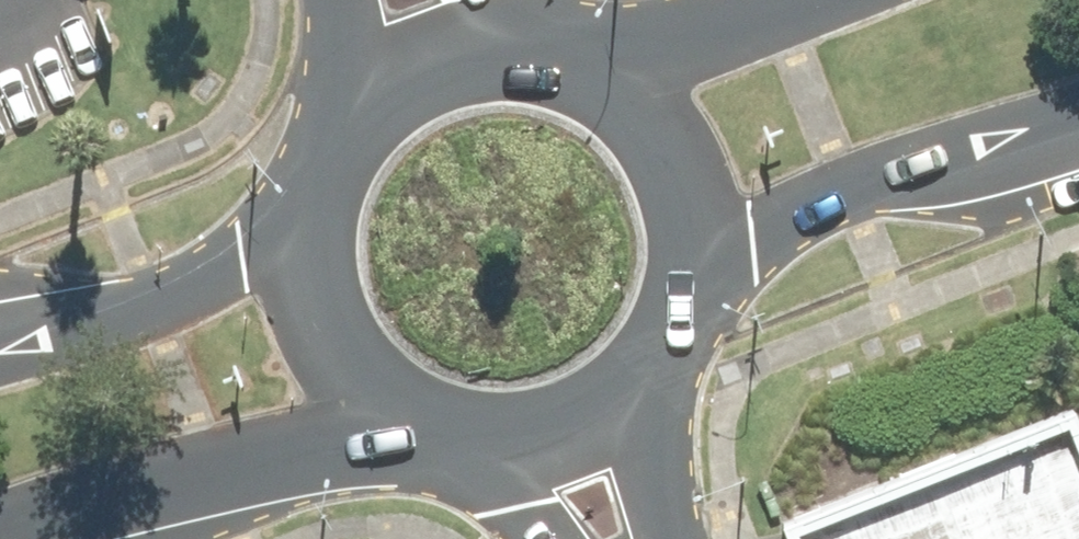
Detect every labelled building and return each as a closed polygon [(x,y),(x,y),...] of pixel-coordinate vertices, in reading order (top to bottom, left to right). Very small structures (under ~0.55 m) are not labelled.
[(789,506),(802,538),(1078,538),(1078,395),(789,506)]
